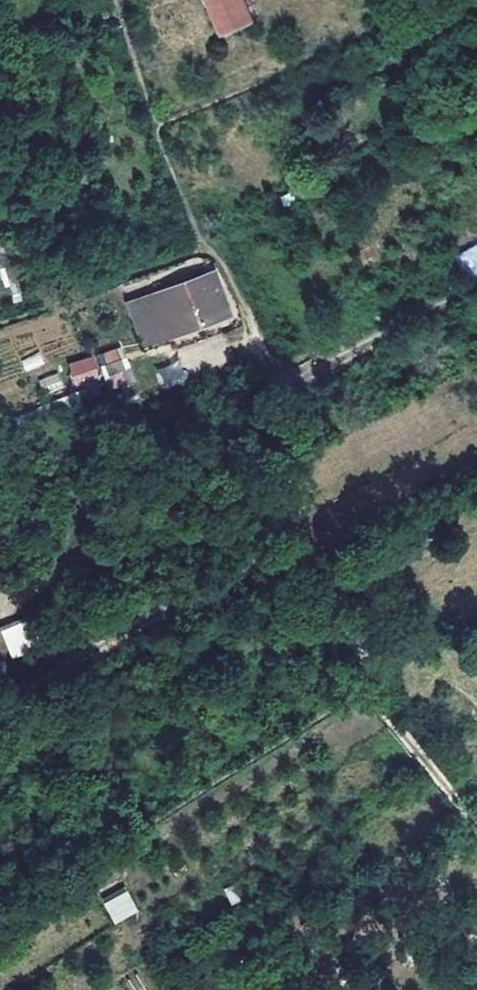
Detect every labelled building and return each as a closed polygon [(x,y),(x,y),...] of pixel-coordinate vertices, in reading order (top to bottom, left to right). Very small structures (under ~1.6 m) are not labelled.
[(204,1),(219,37),(252,24),(241,0),(206,0),(204,1)] [(476,276),(476,244),(459,255),(473,278),(476,276)] [(216,268),(125,301),(143,349),(234,315),(216,268)] [(102,378),(124,371),(118,350),(95,357),(102,378)] [(94,355),(67,364),(74,386),(101,378),(94,355)] [(158,370),(162,388),(186,382),(181,364),(158,370)] [(47,395),(64,386),(57,372),(40,381),(47,395)] [(42,646),(29,618),(0,631),(12,659),(42,646)] [(107,906),(116,923),(134,911),(126,896),(107,906)]
